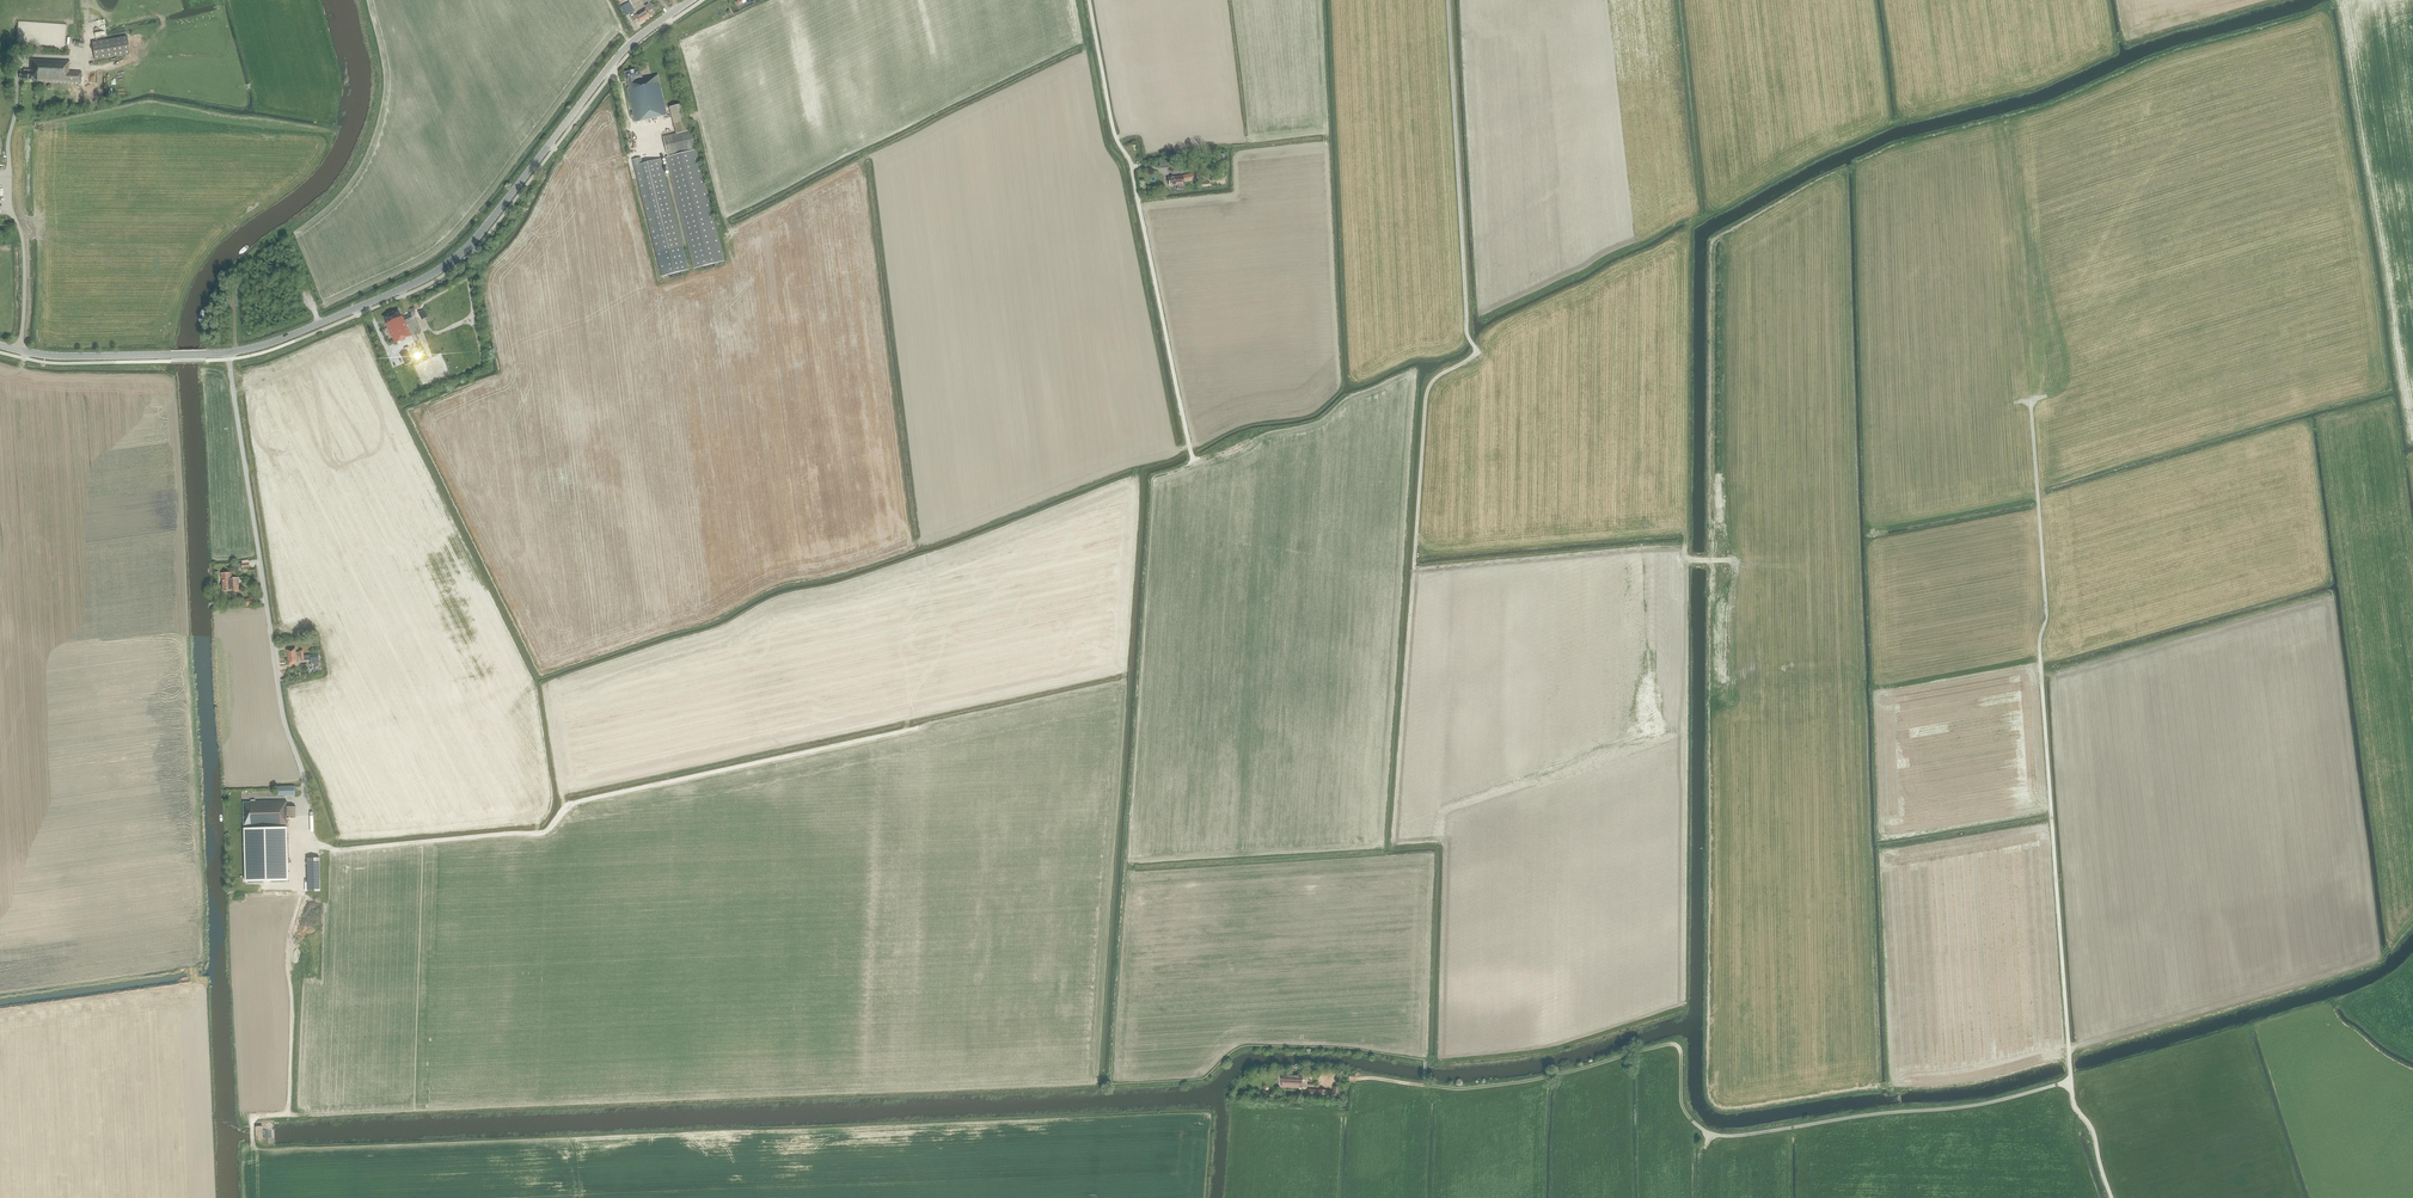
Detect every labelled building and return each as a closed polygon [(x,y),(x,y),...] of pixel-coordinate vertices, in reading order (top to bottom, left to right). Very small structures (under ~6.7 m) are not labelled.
[(652,9),(649,3),(645,6),(647,8),(635,16),(635,15),(631,17),(634,21),(637,19),(640,23),(646,19),(651,15),(649,11),(652,9)] [(631,13),(626,4),(621,7),(626,15),(631,13)] [(94,54),(94,59),(95,60),(130,54),(127,36),(92,42),(94,54)] [(34,81),(81,84),(81,71),(68,71),(69,60),(31,58),(30,70),(24,70),(24,71),(20,71),(20,79),(34,79),(34,81)] [(634,70),(631,71),(625,72),(627,80),(629,87),(629,88),(628,88),(636,123),(667,116),(657,75),(642,79),(640,69),(634,70)] [(669,158),(696,151),(691,131),(688,131),(682,104),(670,107),(677,134),(664,137),(669,158)] [(716,267),(715,263),(723,261),(696,151),(669,158),(667,158),(694,268),(703,266),(704,270),(716,267)] [(633,160),(658,261),(662,276),(669,275),(670,279),(682,276),(681,272),(688,270),(661,159),(645,163),(644,161),(642,161),(641,158),(633,160)] [(1171,166),(1170,159),(1160,161),(1161,168),(1171,166)] [(1195,180),(1194,173),(1183,175),(1184,182),(1195,180)] [(1176,190),(1185,188),(1185,184),(1183,185),(1182,176),(1169,177),(1170,186),(1174,185),(1174,187),(1175,189),(1176,190)] [(402,316),(401,316),(398,310),(384,317),(387,323),(386,324),(395,343),(411,335),(402,316)] [(413,362),(408,351),(401,355),(406,365),(413,362)] [(222,578),(223,585),(236,584),(236,585),(239,585),(239,584),(239,580),(239,577),(232,578),(232,573),(221,573),(221,578),(222,578)] [(223,591),(230,591),(230,593),(239,593),(239,590),(239,585),(236,585),(236,584),(223,585),(223,591)] [(296,652),(296,648),(287,650),(288,657),(304,655),(303,650),(300,651),(300,652),(296,652)] [(315,654),(304,655),(288,657),(289,665),(298,663),(297,659),(301,659),(304,659),(305,660),(311,659),(311,664),(319,663),(318,654),(315,654)] [(295,795),(295,786),(278,786),(278,796),(295,795)] [(243,802),(244,825),(246,825),(246,826),(251,826),(251,827),(244,827),(244,839),(244,843),(245,882),(289,880),(288,842),(287,826),(287,800),(255,801),(255,800),(251,800),(251,802),(243,802)] [(308,891),(321,891),(320,857),(307,858),(308,891)] [(1303,1086),(1303,1074),(1288,1073),(1288,1075),(1283,1074),(1282,1088),(1299,1088),(1299,1086),(1303,1086)] [(1330,1091),(1329,1097),(1339,1098),(1340,1087),(1334,1086),(1333,1091),(1330,1091)] [(1322,1097),(1322,1090),(1309,1089),(1308,1096),(1320,1097),(1320,1096),(1322,1097)] [(264,1129),(264,1137),(273,1137),(272,1129),(264,1129)]
